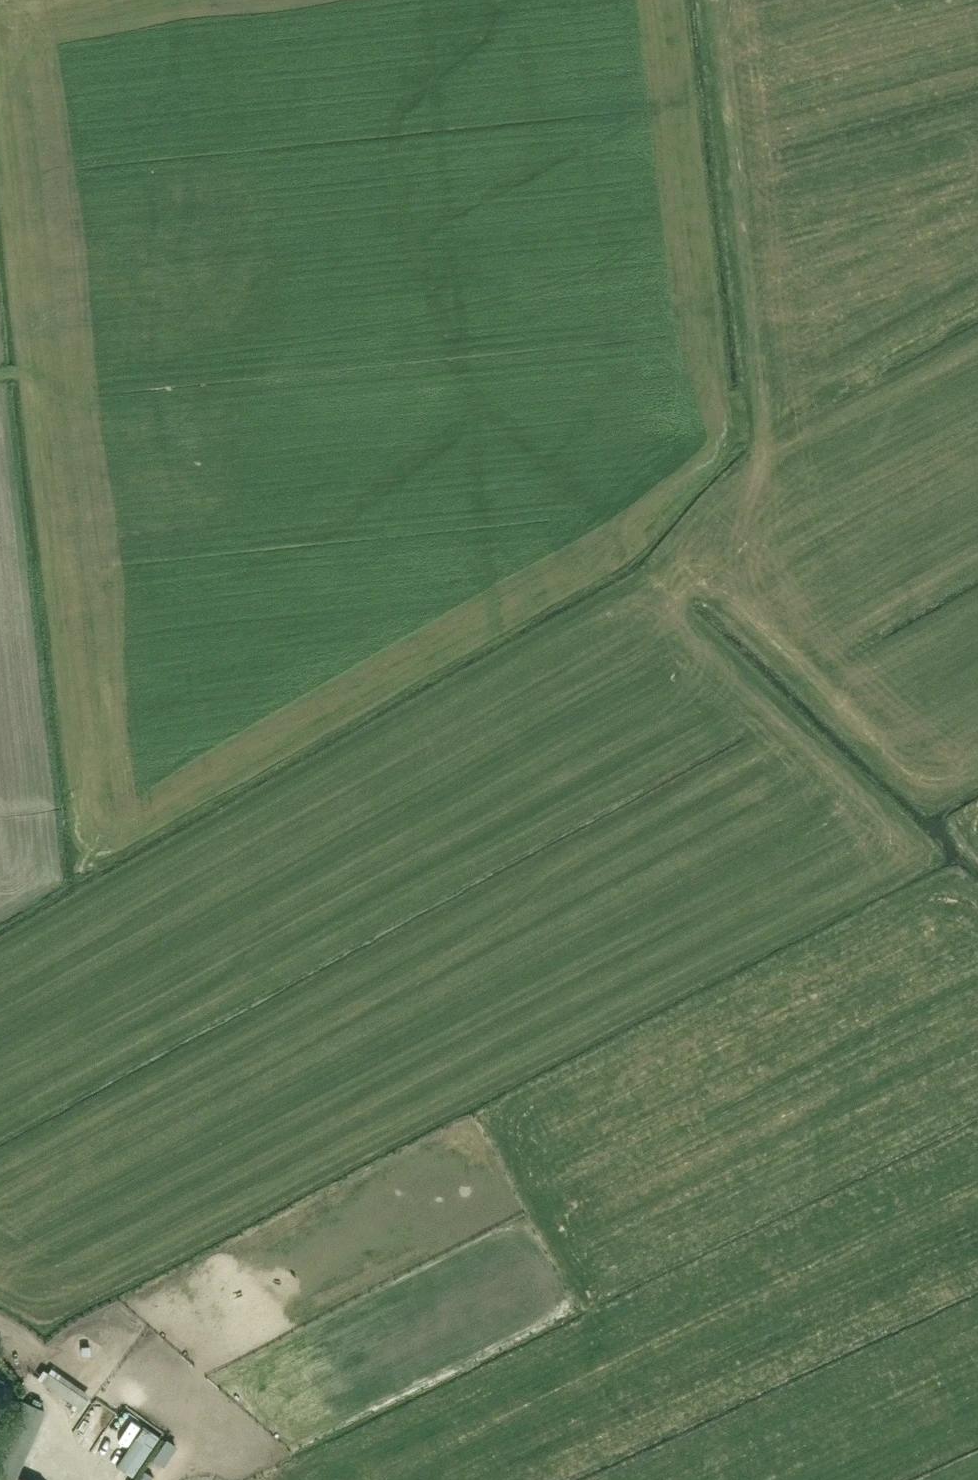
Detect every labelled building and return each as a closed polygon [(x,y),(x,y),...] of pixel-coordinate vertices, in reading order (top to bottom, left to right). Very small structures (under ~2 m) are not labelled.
[(49,1375),(42,1385),(81,1414),(89,1404),(49,1375)] [(15,1479),(46,1410),(41,1407),(20,1398),(0,1444),(0,1473),(15,1479)]
